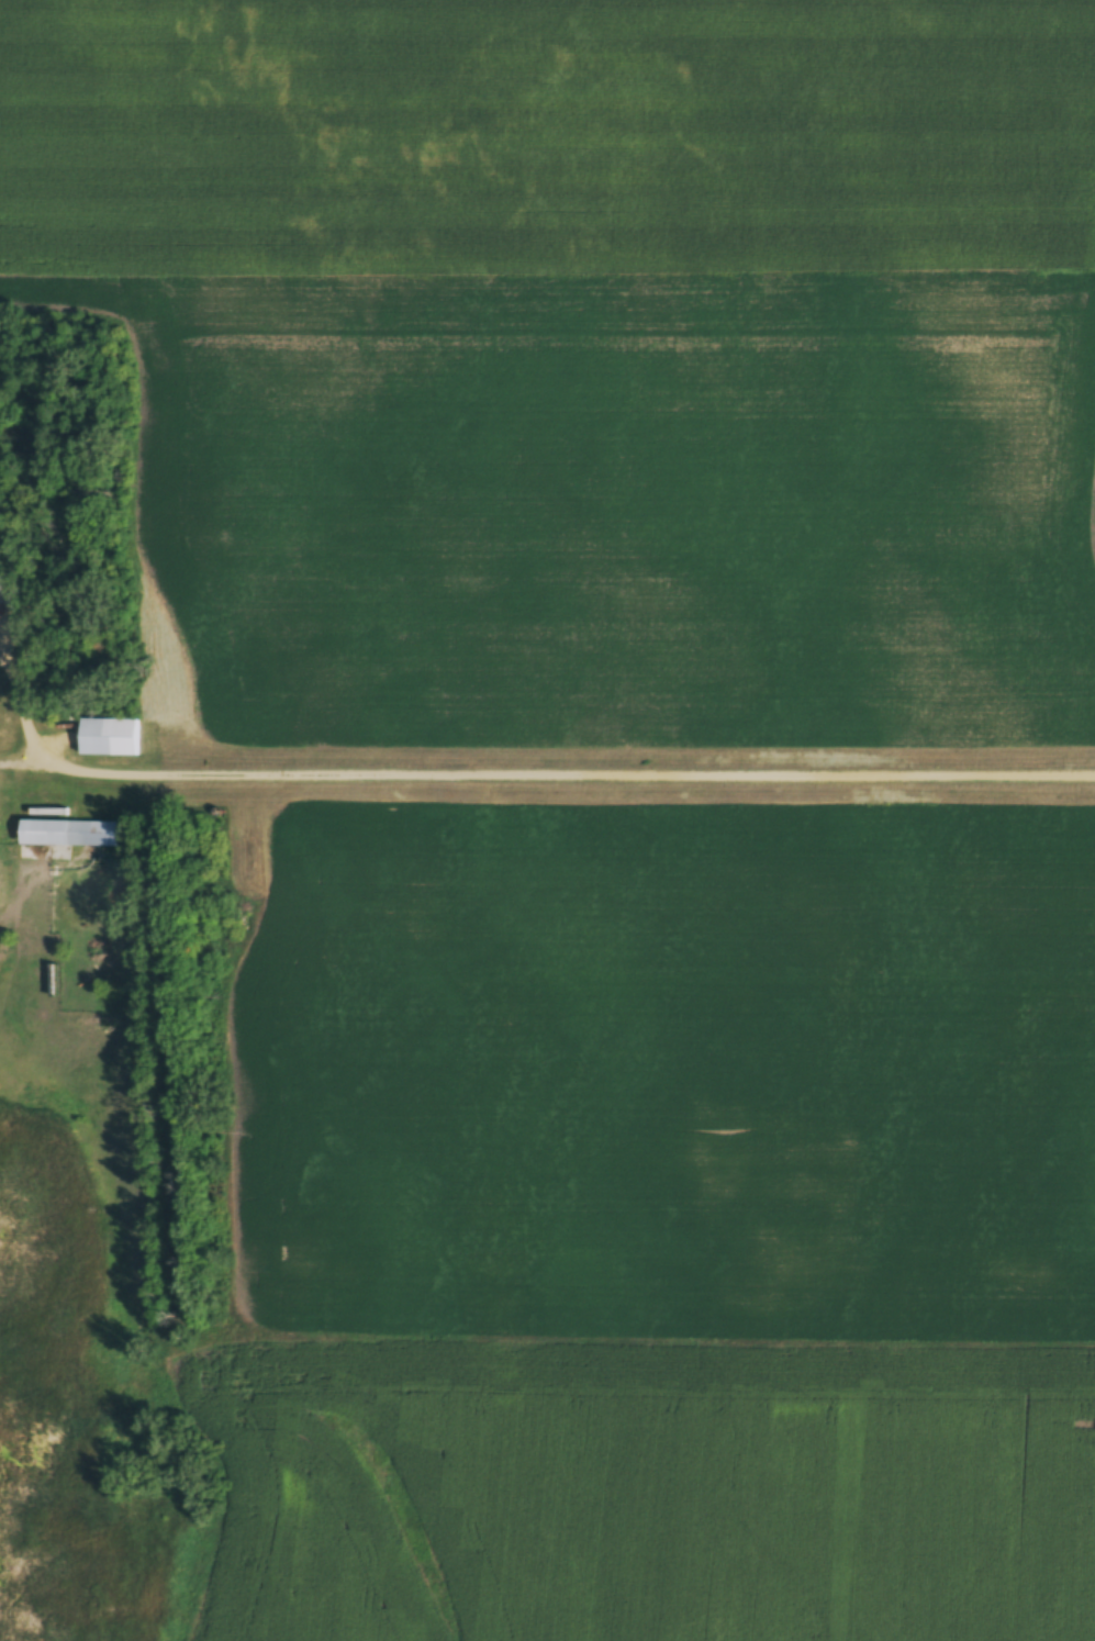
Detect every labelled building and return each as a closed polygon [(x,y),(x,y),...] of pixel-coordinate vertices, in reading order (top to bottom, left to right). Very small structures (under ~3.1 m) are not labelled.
[(82,757),(138,757),(138,738),(97,738),(97,724),(82,724),(82,757)] [(22,849),(117,849),(117,823),(22,823),(22,849)]
